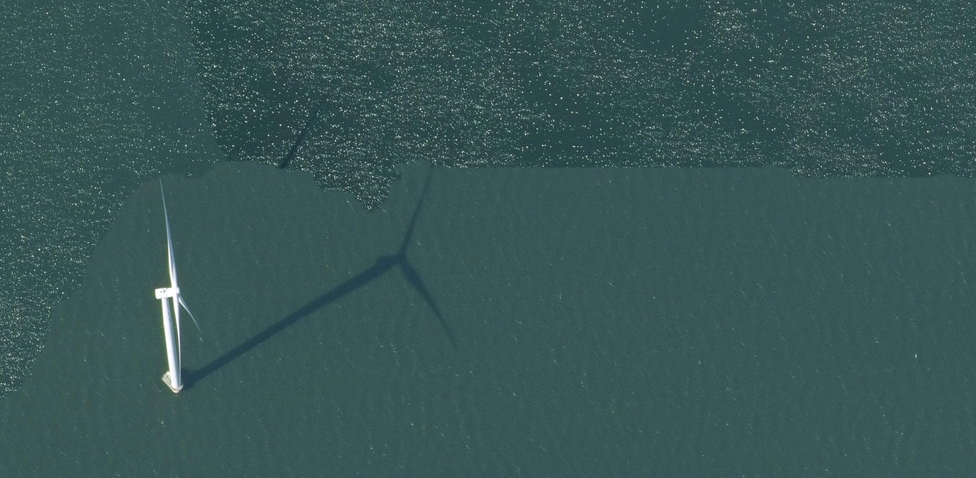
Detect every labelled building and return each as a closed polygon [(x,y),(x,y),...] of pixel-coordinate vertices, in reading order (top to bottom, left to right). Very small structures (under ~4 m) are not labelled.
[(172,387),(172,388),(172,390),(172,391),(173,392),(174,393),(175,393),(177,393),(178,393),(179,392),(180,391),(180,390),(180,388),(180,387),(179,386),(178,385),(176,384),(175,385),(174,385),(173,386),(172,387)]
